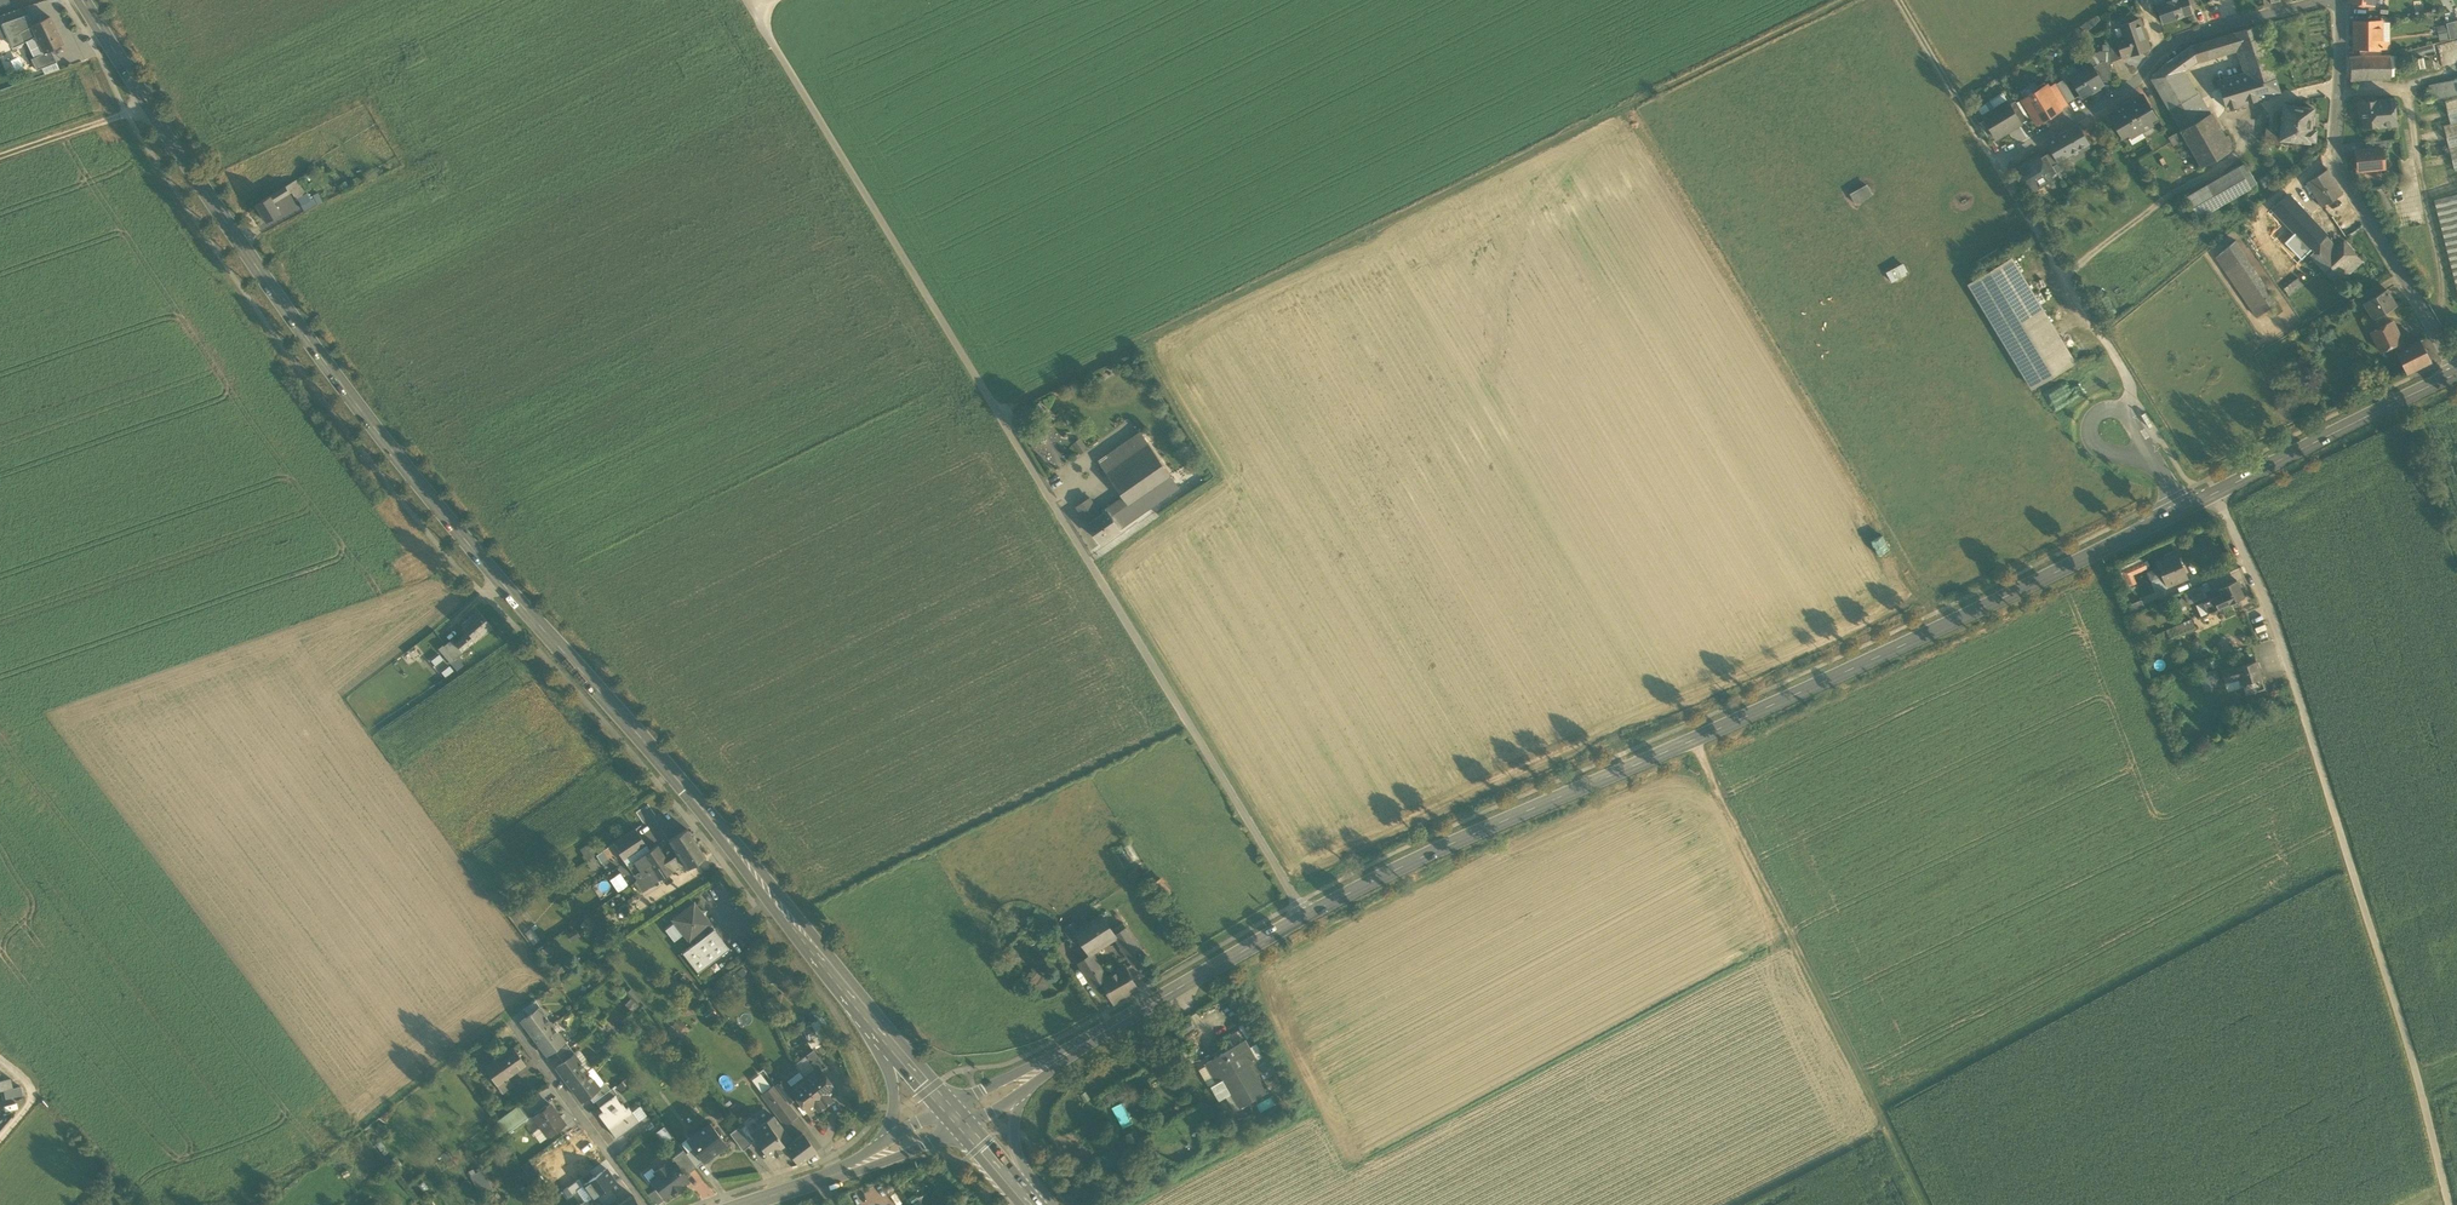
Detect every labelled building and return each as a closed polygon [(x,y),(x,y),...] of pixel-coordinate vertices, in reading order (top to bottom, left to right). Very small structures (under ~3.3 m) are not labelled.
[(2166,1),(2173,20),(2193,13),(2189,3),(2193,2),(2192,0),(2166,0),(2166,1)] [(2162,23),(2173,20),(2166,1),(2155,4),(2162,23)] [(13,47),(23,42),(18,32),(31,26),(32,25),(27,14),(2,23),(13,47)] [(32,25),(31,26),(36,36),(26,41),(34,57),(44,52),(51,49),(63,43),(50,16),(32,25)] [(2118,40),(2123,57),(2149,48),(2139,20),(2123,25),(2127,37),(2118,40)] [(2446,24),(2449,38),(2450,40),(2456,38),(2456,20),(2446,23),(2446,24)] [(2354,22),(2354,48),(2359,48),(2381,48),(2388,47),(2388,41),(2381,41),(2381,22),(2381,21),(2354,22)] [(2439,40),(2449,38),(2446,24),(2436,26),(2439,40)] [(23,42),(26,41),(36,36),(31,26),(18,32),(23,42)] [(2241,50),(2249,75),(2253,86),(2274,78),(2257,26),(2235,32),(2241,50)] [(2235,32),(2191,45),(2197,62),(2197,64),(2241,50),(2235,32)] [(2110,43),(2110,61),(2123,57),(2118,40),(2110,43)] [(2165,63),(2159,70),(2171,81),(2184,72),(2197,62),(2191,45),(2165,63)] [(31,58),(36,70),(57,62),(51,49),(44,52),(34,57),(31,58)] [(2109,49),(2097,49),(2097,59),(2109,59),(2109,49)] [(2349,57),(2350,81),(2390,79),(2390,76),(2389,56),(2349,57)] [(2092,67),(2101,82),(2103,81),(2110,80),(2110,62),(2102,61),(2092,67)] [(2070,78),(2082,97),(2103,84),(2101,82),(2092,67),(2090,63),(2077,71),(2078,73),(2070,78)] [(2152,78),(2170,110),(2197,94),(2184,72),(2171,81),(2159,70),(2152,78)] [(2279,92),(2274,78),(2253,86),(2249,75),(2219,84),(2227,109),(2254,100),(2279,92)] [(2426,101),(2437,98),(2456,94),(2456,80),(2429,86),(2429,93),(2425,93),(2426,101)] [(2023,100),(2037,123),(2060,109),(2047,88),(2044,82),(2037,87),(2032,94),(2023,100)] [(2047,88),(2060,109),(2069,104),(2055,83),(2047,88)] [(2208,114),(2197,94),(2170,110),(2181,130),(2208,114)] [(2143,95),(2126,105),(2110,115),(2125,141),(2141,131),(2158,121),(2143,95)] [(2456,173),(2456,98),(2445,102),(2450,124),(2443,126),(2455,171),(2456,171),(2456,173)] [(2394,99),(2377,100),(2379,127),(2396,125),(2394,99)] [(2007,100),(1994,108),(2008,131),(2021,123),(2009,105),(2007,100)] [(2364,128),(2379,127),(2377,100),(2358,102),(2359,113),(2362,113),(2364,128)] [(2009,105),(2021,123),(2027,119),(2016,101),(2009,105)] [(2281,138),(2309,141),(2309,139),(2315,140),(2316,129),(2310,129),(2312,108),(2284,105),(2283,113),(2276,112),(2274,128),(2281,129),(2280,138),(2281,138)] [(1996,138),(2008,131),(1994,108),(1982,115),(1985,120),(1996,138)] [(2201,166),(2229,150),(2222,139),(2218,131),(2208,114),(2181,130),(2201,166)] [(1986,136),(1990,142),(1996,138),(1985,120),(1978,123),(1986,136)] [(2059,136),(2070,154),(2088,144),(2078,126),(2059,136)] [(2267,144),(2280,145),(2281,142),(2281,138),(2280,138),(2281,129),(2274,128),(2266,127),(2264,143),(2267,144)] [(2228,135),(2222,139),(2229,150),(2235,146),(2228,135)] [(2047,143),(2058,161),(2070,154),(2059,136),(2047,143)] [(2366,142),(2366,150),(2382,148),(2382,149),(2388,149),(2387,140),(2366,142)] [(2357,159),(2358,170),(2384,168),(2382,149),(2382,148),(2366,150),(2357,151),(2358,159),(2357,159)] [(343,152),(325,163),(331,172),(348,162),(343,152)] [(2039,159),(2050,178),(2057,174),(2046,155),(2039,159)] [(2015,169),(2028,190),(2036,185),(2038,187),(2051,180),(2050,178),(2039,159),(2038,158),(2029,164),(2028,162),(2015,169)] [(2187,197),(2198,217),(2250,187),(2238,167),(2187,197)] [(2306,182),(2321,206),(2342,194),(2327,169),(2306,182)] [(298,187),(291,191),(304,212),(317,205),(314,200),(311,201),(298,178),(294,180),(298,187)] [(285,186),(289,192),(291,191),(298,187),(294,180),(285,186)] [(1856,203),(1873,194),(1867,183),(1850,193),(1856,203)] [(285,186),(271,194),(275,200),(289,192),(285,186)] [(2375,192),(2385,211),(2391,207),(2381,188),(2375,192)] [(281,212),(275,200),(271,194),(255,203),(266,221),(281,212)] [(2434,200),(2456,291),(2456,194),(2434,200)] [(2287,195),(2271,209),(2295,233),(2285,243),(2301,260),(2312,249),(2320,242),(2326,235),(2327,235),(2287,195)] [(2326,235),(2320,242),(2331,254),(2337,248),(2326,235)] [(2215,257),(2250,307),(2270,293),(2234,241),(2215,257)] [(2344,241),(2337,248),(2331,254),(2320,242),(2312,249),(2314,252),(2309,256),(2323,271),(2330,279),(2343,267),(2356,255),(2344,241)] [(2356,255),(2343,267),(2350,273),(2362,261),(2356,255)] [(2074,362),(2011,259),(1969,284),(2032,388),(2074,362)] [(1887,270),(1890,280),(1908,274),(1904,264),(1887,270)] [(2337,286),(2350,273),(2343,267),(2330,279),(2337,286)] [(2284,289),(2289,296),(2303,285),(2298,278),(2284,289)] [(2360,296),(2364,302),(2377,294),(2374,288),(2360,296)] [(2364,302),(2373,318),(2396,304),(2387,289),(2377,294),(2364,302)] [(2256,317),(2270,308),(2277,303),(2270,293),(2250,307),(2256,317)] [(2282,310),(2277,303),(2270,308),(2275,315),(2282,310)] [(2371,331),(2381,351),(2394,344),(2401,341),(2391,321),(2371,331)] [(2394,344),(2397,351),(2404,348),(2401,341),(2394,344)] [(2419,341),(2404,348),(2397,351),(2407,373),(2426,363),(2428,363),(2430,362),(2431,360),(2431,358),(2430,357),(2429,356),(2426,355),(2419,341)] [(1099,462),(1107,473),(1149,443),(1141,432),(1099,462)] [(1155,453),(1149,443),(1107,473),(1125,498),(1129,503),(1160,482),(1145,460),(1155,453)] [(1171,474),(1155,453),(1145,460),(1160,482),(1170,474),(1171,474)] [(1179,487),(1170,474),(1160,482),(1129,503),(1125,498),(1113,507),(1111,505),(1103,511),(1104,513),(1107,511),(1119,531),(1179,487)] [(1078,506),(1089,523),(1101,515),(1090,498),(1078,506)] [(1088,524),(1100,543),(1119,531),(1107,511),(1104,513),(1101,515),(1089,523),(1088,524)] [(2176,551),(2165,556),(2167,560),(2178,555),(2176,551)] [(2155,561),(2158,566),(2162,576),(2167,587),(2181,581),(2180,577),(2186,574),(2182,563),(2183,563),(2180,557),(2179,557),(2178,555),(2167,560),(2165,556),(2155,561)] [(2128,564),(2135,574),(2147,566),(2141,556),(2128,564)] [(2126,585),(2136,582),(2133,571),(2131,572),(2129,565),(2121,568),(2126,585)] [(2151,581),(2162,576),(2158,566),(2147,572),(2151,581)] [(2222,594),(2215,597),(2219,607),(2244,596),(2237,579),(2219,587),(2222,594)] [(2203,583),(2208,596),(2219,592),(2218,589),(2211,591),(2207,582),(2203,583)] [(2184,593),(2189,604),(2204,598),(2199,586),(2184,593)] [(2207,612),(2219,607),(2215,597),(2203,602),(2207,612)] [(2129,607),(2132,613),(2146,607),(2144,600),(2129,607)] [(461,625),(467,632),(474,640),(475,641),(492,626),(478,610),(461,625)] [(2166,630),(2170,638),(2194,628),(2191,619),(2166,630)] [(462,651),(474,640),(467,632),(455,643),(462,651)] [(447,649),(454,657),(462,651),(455,643),(447,649)] [(430,660),(445,677),(454,669),(440,652),(430,660)] [(2239,675),(2242,684),(2261,678),(2256,661),(2237,667),(2239,675)] [(2206,691),(2213,688),(2210,680),(2219,676),(2216,667),(2200,673),(2206,691)] [(2221,672),(2225,683),(2232,680),(2231,678),(2237,676),(2239,675),(2237,667),(2221,672)] [(2225,683),(2228,692),(2240,688),(2237,676),(2231,678),(2232,680),(2225,683)] [(2264,688),(2261,678),(2242,684),(2243,687),(2245,694),(2264,688)] [(612,844),(623,860),(646,844),(635,828),(612,844)] [(651,871),(667,860),(678,854),(696,842),(687,829),(669,840),(675,850),(672,851),(670,850),(667,851),(667,854),(665,856),(657,844),(649,850),(626,865),(637,880),(651,871)] [(579,849),(587,860),(596,853),(589,842),(579,849)] [(696,842),(678,854),(680,858),(683,863),(686,867),(704,856),(696,842)] [(649,850),(646,844),(623,860),(626,865),(649,850)] [(597,855),(601,862),(607,858),(602,851),(597,855)] [(670,864),(680,858),(678,854),(667,860),(670,864)] [(683,863),(680,858),(670,864),(673,870),(683,863)] [(651,871),(657,880),(673,870),(670,864),(667,860),(651,871)] [(618,867),(607,874),(618,891),(629,884),(618,867)] [(630,884),(636,894),(657,880),(651,871),(637,880),(630,884)] [(689,941),(695,936),(701,932),(710,924),(704,916),(705,910),(699,909),(694,902),(672,919),(674,922),(683,933),(689,941)] [(1078,933),(1090,952),(1115,936),(1114,934),(1103,917),(1078,933)] [(683,933),(674,922),(665,929),(674,941),(683,933)] [(1125,950),(1134,964),(1146,956),(1126,926),(1117,932),(1127,948),(1125,950)] [(575,928),(566,934),(571,942),(580,936),(575,928)] [(713,928),(704,936),(698,940),(682,952),(697,972),(728,948),(713,928)] [(695,936),(698,940),(704,936),(701,932),(695,936)] [(1078,963),(1094,987),(1104,981),(1103,981),(1107,978),(1091,955),(1078,963)] [(550,972),(559,978),(566,968),(557,961),(550,972)] [(1104,981),(1115,1000),(1138,987),(1126,967),(1107,978),(1103,981),(1104,981)] [(617,973),(611,978),(616,984),(622,979),(617,973)] [(630,998),(625,1004),(632,1012),(641,1001),(631,988),(626,993),(630,998)] [(523,1009),(528,1015),(539,1008),(540,1008),(535,1000),(523,1009)] [(521,1021),(534,1037),(551,1024),(539,1008),(528,1015),(521,1021)] [(710,1008),(703,1013),(708,1019),(715,1014),(710,1008)] [(677,1018),(672,1026),(680,1031),(685,1024),(677,1018)] [(563,1040),(551,1024),(534,1037),(546,1054),(553,1049),(564,1041),(563,1040)] [(811,1024),(803,1028),(807,1037),(816,1033),(811,1024)] [(553,1049),(558,1056),(570,1047),(564,1040),(563,1040),(564,1041),(553,1049)] [(1265,1093),(1256,1077),(1249,1064),(1256,1060),(1244,1040),(1206,1063),(1217,1083),(1224,1078),(1232,1092),(1241,1107),(1265,1093)] [(513,1047),(494,1060),(506,1077),(507,1077),(525,1064),(513,1047)] [(574,1052),(570,1047),(558,1056),(563,1062),(574,1054),(574,1055),(575,1054),(574,1052)] [(574,1055),(586,1071),(592,1066),(579,1049),(574,1052),(575,1054),(574,1055)] [(818,1067),(824,1075),(829,1071),(813,1049),(804,1056),(815,1070),(818,1067)] [(556,1067),(569,1084),(586,1071),(574,1055),(574,1054),(563,1062),(556,1067)] [(799,1071),(804,1078),(815,1070),(804,1056),(794,1063),(796,1068),(799,1071)] [(513,1086),(507,1077),(506,1077),(494,1060),(484,1067),(503,1093),(513,1086)] [(1258,1064),(1256,1060),(1249,1064),(1256,1077),(1263,1073),(1258,1064)] [(604,1083),(592,1066),(586,1071),(598,1087),(604,1083)] [(815,1070),(804,1078),(824,1104),(827,1102),(828,1096),(836,1090),(824,1075),(818,1067),(815,1070)] [(598,1087),(586,1071),(569,1084),(581,1101),(588,1096),(599,1088),(598,1087)] [(785,1081),(791,1088),(804,1078),(799,1071),(785,1081)] [(751,1080),(761,1094),(771,1087),(760,1073),(751,1080)] [(0,1091),(3,1090),(13,1088),(11,1078),(0,1081),(0,1090),(0,1091)] [(821,1107),(824,1104),(804,1078),(791,1088),(790,1089),(796,1097),(808,1112),(815,1106),(821,1107)] [(1211,1086),(1219,1100),(1232,1092),(1224,1078),(1217,1083),(1211,1086)] [(775,1085),(788,1102),(796,1097),(790,1089),(791,1088),(785,1081),(783,1079),(775,1085)] [(588,1096),(593,1102),(595,1101),(610,1089),(605,1082),(604,1083),(598,1087),(599,1088),(588,1096)] [(761,1094),(776,1114),(788,1104),(774,1084),(771,1087),(761,1094)] [(3,1090),(5,1099),(23,1094),(21,1086),(13,1088),(3,1090)] [(595,1101),(599,1106),(614,1095),(617,1093),(612,1087),(610,1089),(595,1101)] [(621,1104),(614,1095),(599,1106),(603,1111),(598,1115),(606,1125),(608,1124),(610,1127),(608,1128),(616,1138),(639,1121),(632,1111),(628,1107),(626,1109),(622,1103),(621,1104)] [(776,1114),(785,1125),(798,1115),(789,1103),(788,1104),(776,1114)] [(540,1127),(548,1136),(565,1124),(550,1104),(533,1117),(540,1127)] [(497,1120),(505,1134),(512,1129),(528,1117),(520,1105),(497,1120)] [(632,1111),(639,1121),(646,1115),(639,1106),(632,1111)] [(751,1116),(744,1122),(750,1129),(757,1123),(751,1116)] [(767,1123),(773,1131),(773,1130),(780,1125),(774,1118),(767,1123)] [(781,1150),(785,1147),(773,1131),(767,1123),(766,1121),(759,1127),(751,1132),(751,1133),(755,1139),(770,1158),(775,1154),(776,1155),(778,1156),(781,1154),(781,1151),(781,1150)] [(744,1122),(737,1127),(750,1143),(755,1139),(751,1133),(751,1132),(744,1122)] [(710,1123),(689,1138),(695,1145),(692,1148),(703,1162),(717,1151),(718,1152),(727,1145),(710,1123)] [(773,1130),(773,1131),(785,1147),(792,1141),(780,1125),(773,1130)] [(663,1126),(656,1132),(664,1143),(672,1137),(663,1126)] [(540,1142),(548,1136),(540,1127),(532,1132),(540,1142)] [(566,1141),(575,1154),(591,1143),(580,1127),(564,1138),(566,1141)] [(742,1149),(750,1143),(737,1127),(730,1133),(742,1149)] [(505,1134),(507,1138),(515,1133),(512,1129),(505,1134)] [(803,1133),(792,1141),(785,1147),(798,1164),(809,1156),(816,1151),(803,1133)] [(685,1153),(692,1148),(695,1145),(689,1138),(680,1145),(680,1146),(683,1149),(685,1153)] [(575,1154),(566,1141),(538,1162),(561,1193),(563,1191),(567,1188),(579,1179),(592,1170),(586,1161),(582,1164),(575,1154)] [(692,1148),(685,1153),(696,1167),(703,1162),(692,1148)] [(684,1175),(696,1167),(685,1153),(683,1149),(671,1158),(674,1162),(684,1175)] [(651,1179),(664,1197),(687,1179),(684,1175),(674,1162),(668,1167),(665,1163),(654,1171),(657,1175),(651,1179)] [(657,1175),(654,1171),(651,1167),(643,1174),(648,1181),(651,1179),(657,1175)] [(584,1185),(593,1198),(598,1195),(608,1187),(616,1182),(606,1168),(584,1185)] [(482,1169),(470,1176),(480,1194),(492,1187),(482,1169)] [(567,1188),(571,1194),(576,1190),(584,1185),(579,1179),(567,1188)] [(586,1203),(593,1198),(584,1185),(576,1190),(586,1203)] [(598,1195),(602,1200),(612,1193),(608,1187),(598,1195)] [(571,1194),(567,1188),(563,1191),(568,1197),(571,1194)] [(602,1200),(606,1204),(608,1204),(616,1198),(612,1193),(602,1200)] [(633,1195),(615,1204),(639,1204),(633,1195)]
